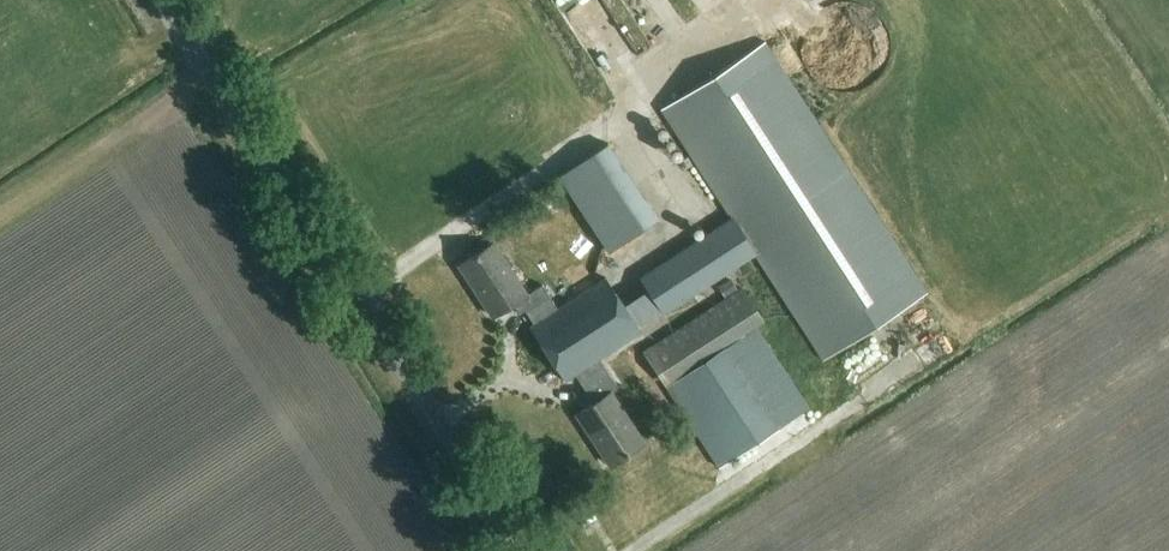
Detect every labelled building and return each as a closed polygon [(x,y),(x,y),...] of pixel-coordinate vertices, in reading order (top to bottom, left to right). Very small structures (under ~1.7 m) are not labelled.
[(815,12),(807,22),(801,34),(799,47),(801,59),(807,71),(815,81),(826,88),(839,92),(852,92),(864,88),(875,81),(884,71),(889,59),(891,47),(889,34),(884,22),(875,12),(864,5),(852,1),(839,1),(826,5),(815,12)] [(732,268),(755,253),(823,359),(927,292),(765,42),(661,109),(732,219),(710,233),(709,232),(639,278),(662,314),(732,269),(732,268)] [(559,168),(608,248),(659,217),(611,137),(559,168)] [(548,355),(623,305),(606,278),(558,309),(542,285),(527,294),(493,242),(458,265),(492,318),(513,304),(519,314),(525,310),(534,325),(530,327),(548,355)] [(718,287),(724,297),(736,289),(730,279),(718,287)] [(643,352),(664,383),(723,345),(761,320),(741,288),(643,352)] [(623,305),(548,355),(565,382),(575,375),(593,403),(575,414),(609,466),(644,444),(611,393),(617,389),(598,359),(641,332),(623,305)] [(723,345),(664,383),(719,467),(778,428),(723,345)]
